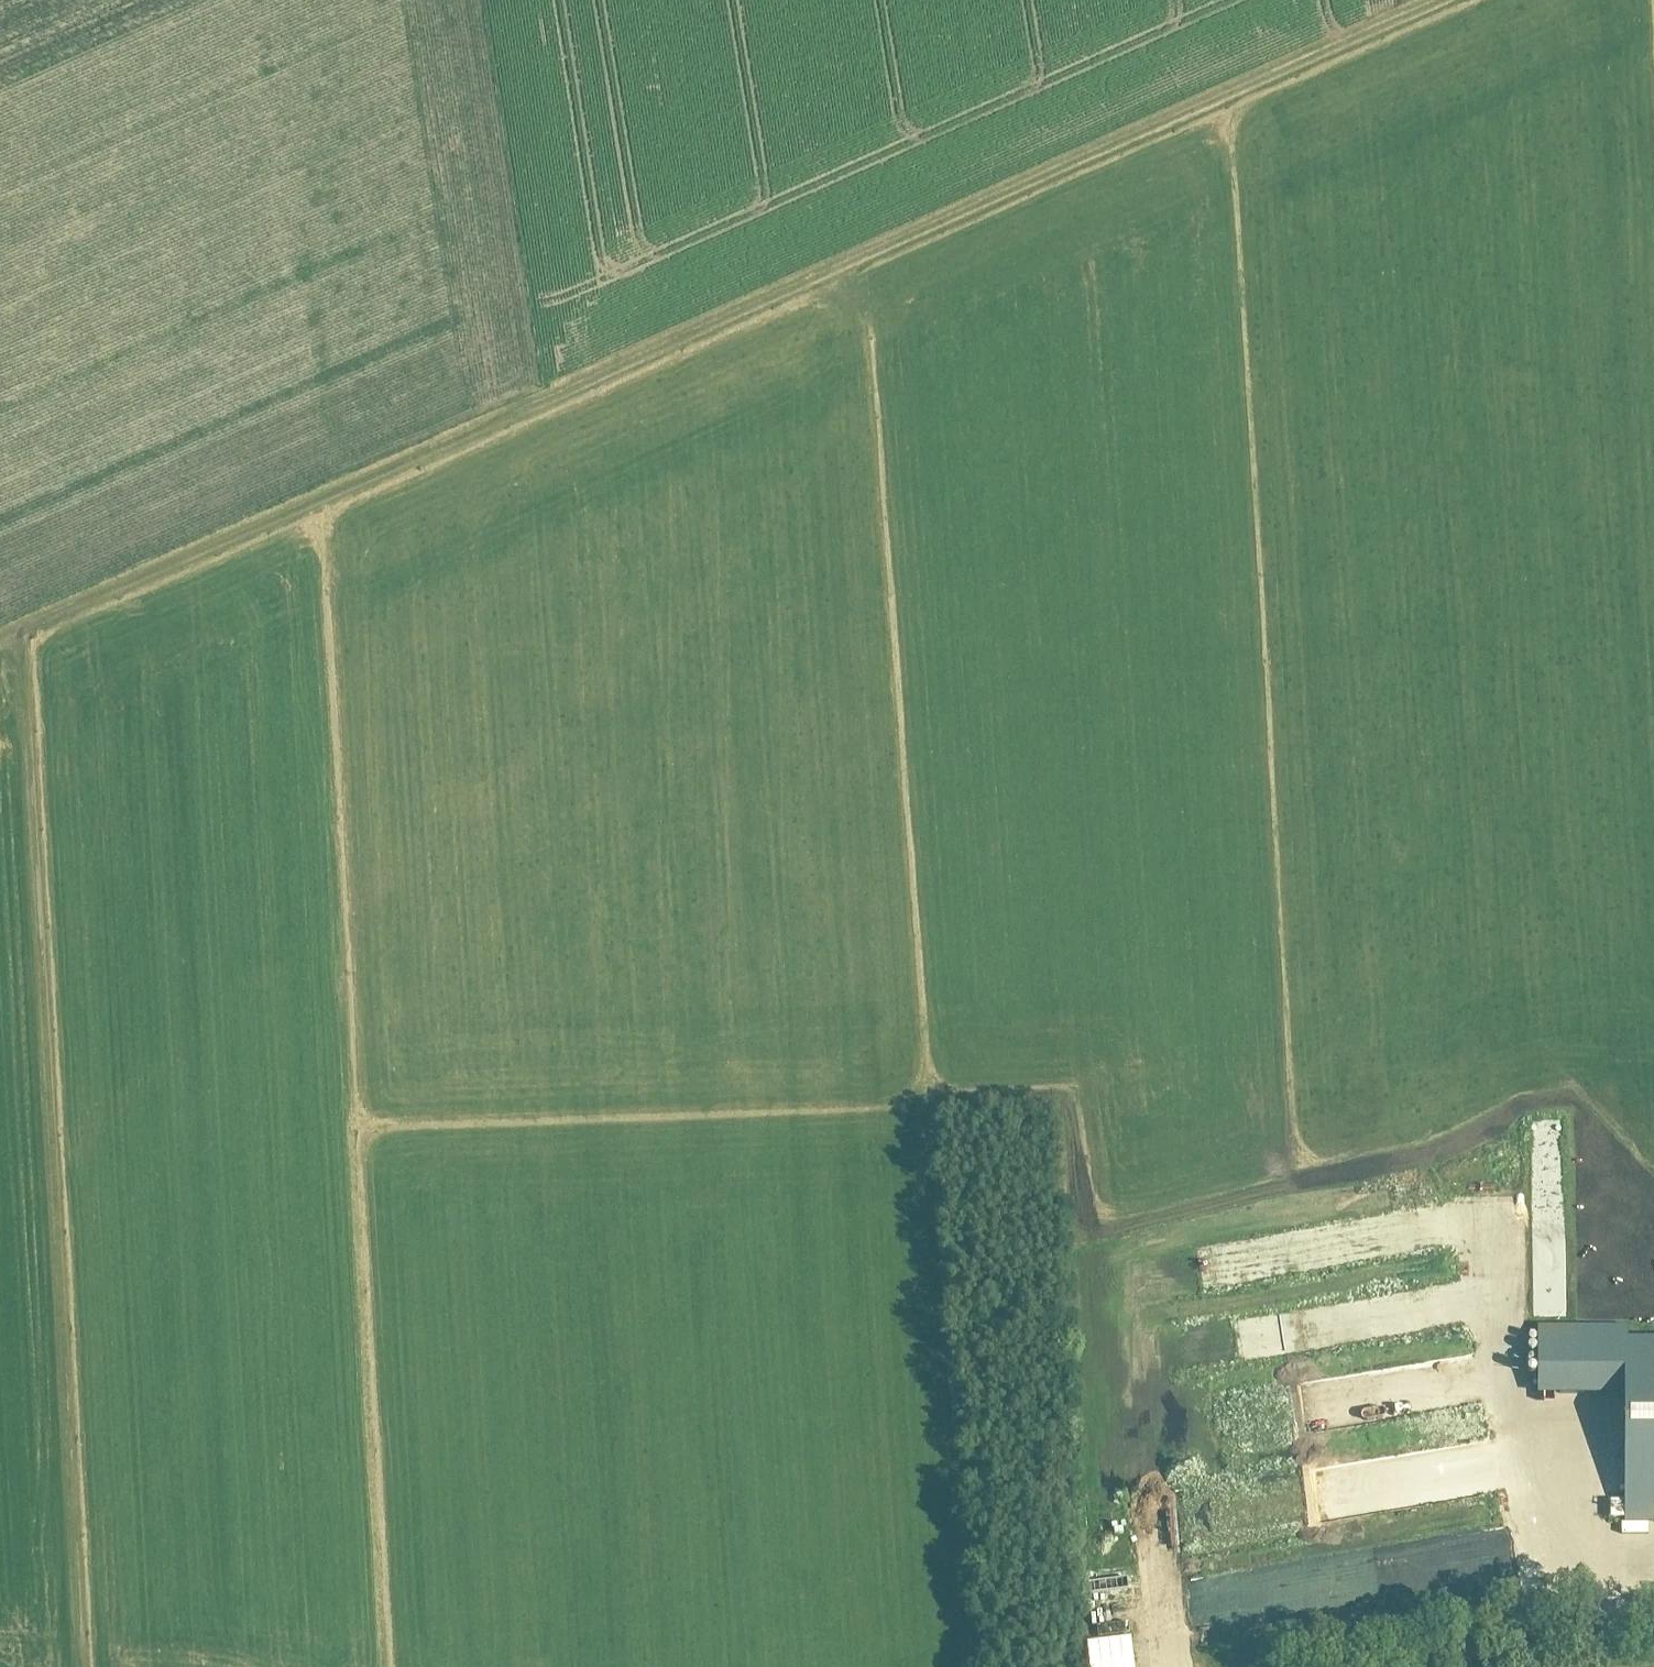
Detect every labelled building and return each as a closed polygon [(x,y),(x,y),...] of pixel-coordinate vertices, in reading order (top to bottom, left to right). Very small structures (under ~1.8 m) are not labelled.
[(1628,1344),(1628,1326),(1539,1326),(1539,1393),(1627,1393),(1627,1521),(1653,1521),(1653,1344),(1628,1344)]
